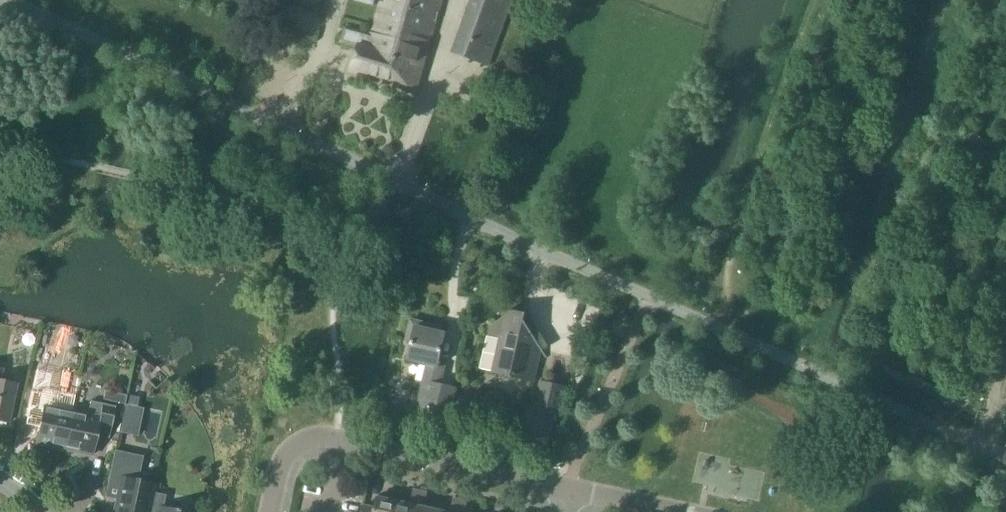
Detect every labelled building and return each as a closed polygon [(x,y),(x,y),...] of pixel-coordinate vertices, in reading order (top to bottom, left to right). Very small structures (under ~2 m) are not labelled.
[(351,70),(416,89),(441,0),(382,0),(373,29),(368,48),(358,45),(351,70)] [(512,0),(511,0),(471,0),(452,53),(488,66),(512,0)] [(540,351),(541,350),(524,322),(525,316),(507,312),(506,318),(490,328),(488,337),(501,340),(493,373),(532,382),(539,350),(540,351)] [(444,334),(431,331),(426,324),(410,321),(406,341),(411,342),(407,361),(427,365),(423,383),(429,385),(423,414),(449,420),(456,390),(440,386),(444,368),(437,367),(444,334)] [(8,423),(16,385),(0,382),(0,422),(8,423)] [(559,416),(565,388),(540,383),(534,409),(528,408),(522,436),(547,442),(554,415),(559,416)] [(36,445),(63,450),(72,411),(56,408),(59,395),(34,390),(29,416),(41,419),(36,445)] [(102,400),(124,405),(126,396),(104,392),(102,400)] [(130,394),(129,402),(138,404),(139,396),(130,394)] [(87,415),(72,411),(63,450),(91,456),(96,430),(109,433),(115,407),(90,402),(87,415)] [(151,493),(153,485),(137,482),(142,457),(114,451),(107,485),(121,488),(116,511),(146,511),(151,493)] [(395,511),(416,511),(420,492),(413,491),(410,505),(397,502),(395,511)] [(416,511),(437,511),(424,508),(427,494),(420,492),(416,511)] [(146,511),(178,511),(174,510),(174,511),(162,509),(165,496),(151,493),(146,511)] [(397,502),(377,498),(374,509),(363,507),(362,511),(395,511),(397,502)] [(460,501),(453,499),(450,511),(458,511),(460,501)] [(467,502),(460,501),(458,511),(465,511),(467,502)]
